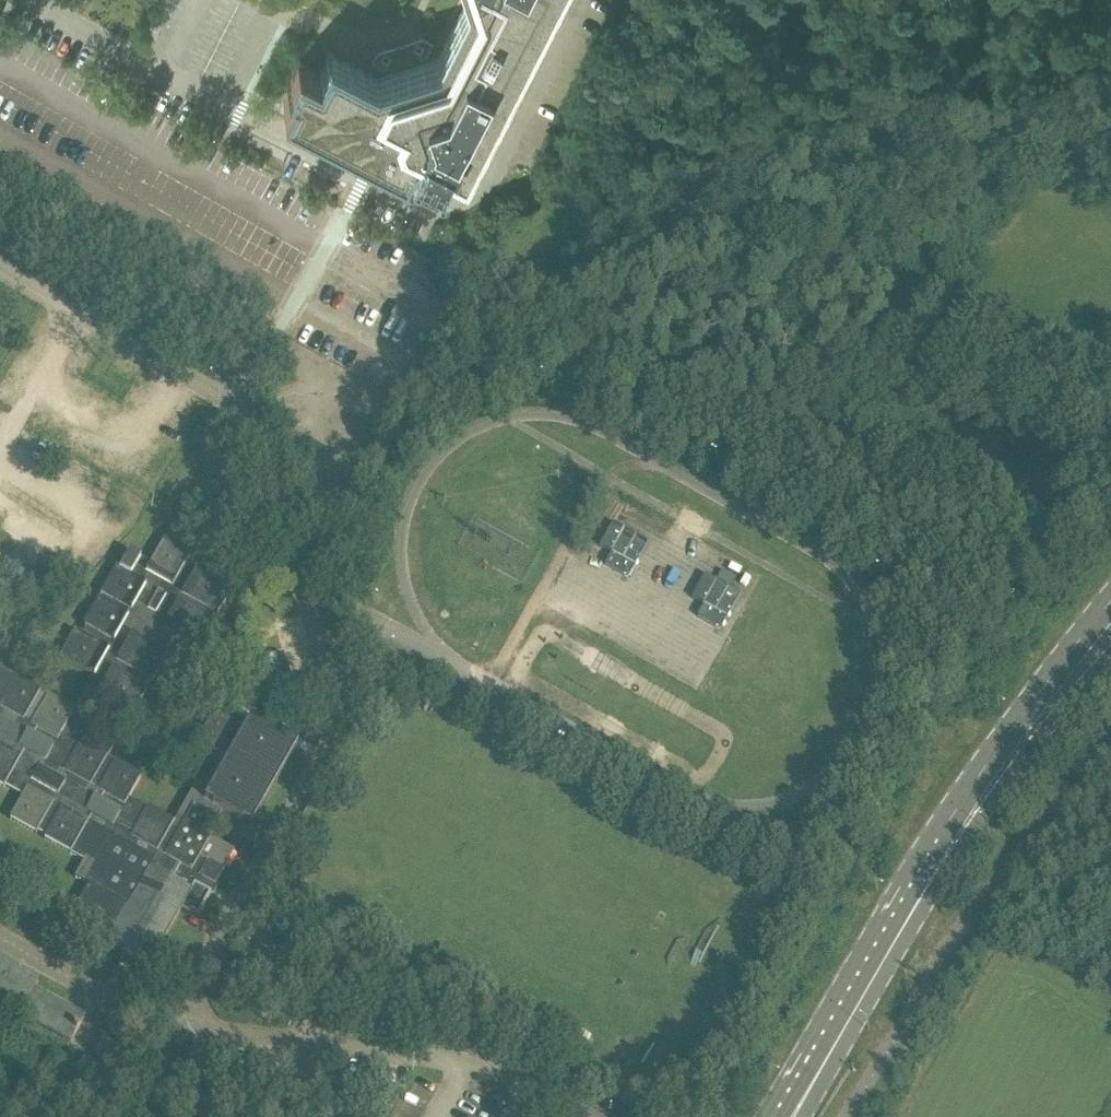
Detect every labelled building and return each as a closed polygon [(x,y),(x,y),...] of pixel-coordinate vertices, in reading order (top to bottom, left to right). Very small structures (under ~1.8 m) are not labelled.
[(437,54),(422,59),(420,54),(427,51),(433,40),(422,35),(400,42),(377,50),(372,60),(383,66),(389,64),(391,69),(376,74),(329,50),(318,70),(298,60),(290,75),(291,76),(287,84),(293,87),(291,92),(283,106),(372,152),(385,159),(404,168),(413,149),(438,162),(444,152),(462,161),(545,0),(465,0),(437,54)] [(630,579),(636,568),(641,559),(649,544),(614,524),(601,548),(613,555),(607,566),(630,579)] [(191,554),(165,539),(150,565),(129,553),(123,564),(119,571),(116,570),(83,627),(85,628),(81,635),(74,632),(59,659),(94,678),(74,712),(47,697),(46,700),(39,696),(40,693),(0,671),(0,788),(3,790),(5,787),(22,797),(9,820),(36,835),(37,833),(45,837),(43,840),(84,862),(74,879),(88,886),(69,921),(148,967),(181,909),(198,917),(210,894),(207,893),(211,885),(215,887),(234,853),(210,840),(220,822),(217,820),(222,813),(250,829),(296,748),(250,722),(245,731),(214,713),(196,744),(210,752),(192,784),(195,786),(174,824),(147,808),(146,811),(128,801),(141,777),(114,763),(113,765),(106,761),(107,758),(80,743),(79,746),(73,742),(97,698),(132,718),(147,691),(145,690),(149,683),(151,684),(166,657),(164,656),(174,638),(197,651),(212,624),(210,623),(214,616),(216,617),(232,590),(197,570),(195,573),(184,566),(191,554)] [(698,618),(721,631),(742,594),(707,575),(693,599),(705,606),(698,618)] [(250,665),(266,718),(299,708),(283,654),(250,665)] [(47,1031),(41,1042),(49,1046),(56,1035),(70,1043),(84,1018),(34,989),(38,983),(0,961),(0,1006),(19,1017),(20,1015),(47,1030),(47,1031)]
